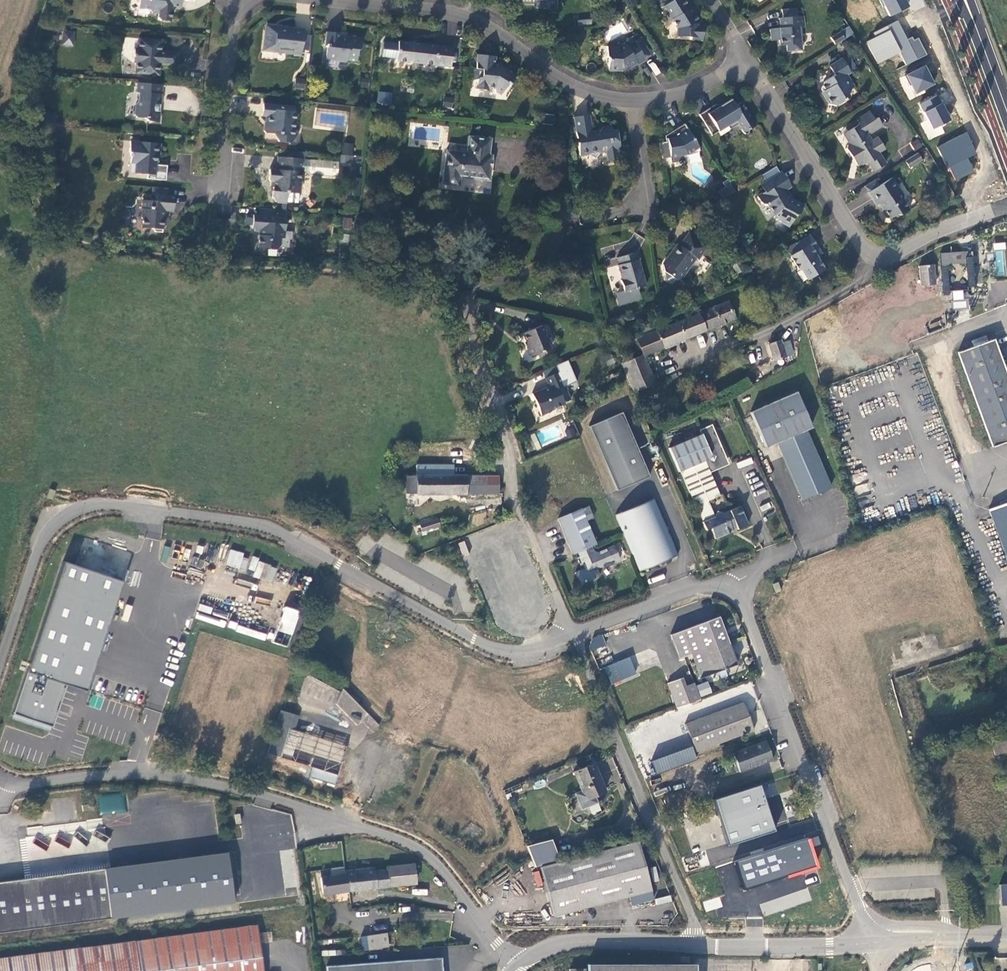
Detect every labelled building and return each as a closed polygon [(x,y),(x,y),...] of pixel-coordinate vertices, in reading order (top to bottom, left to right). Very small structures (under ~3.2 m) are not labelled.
[(181,0),(139,0),(138,9),(149,9),(152,13),(158,13),(158,17),(160,20),(171,21),(172,6),(181,7),(181,0)] [(691,8),(686,0),(669,0),(670,2),(664,6),(663,6),(666,11),(666,14),(668,19),(671,19),(677,28),(676,37),(691,38),(691,40),(702,41),(703,26),(701,26),(701,24),(696,15),(694,16),(689,9),(691,8)] [(883,7),(885,6),(890,16),(909,6),(906,0),(880,0),(883,7)] [(782,10),(783,17),(797,15),(796,8),(782,10)] [(805,26),(804,16),(779,18),(780,28),(774,29),(774,37),(779,37),(780,46),(785,45),(789,45),(790,51),(801,50),(799,27),(805,26)] [(877,63),(899,52),(905,65),(926,55),(917,38),(913,40),(911,37),(906,40),(896,20),(872,33),(875,37),(866,42),(877,63)] [(303,35),(304,29),(277,26),(277,28),(270,27),(270,30),(265,29),(262,51),(273,52),(275,50),(284,51),(286,53),(290,54),(292,52),(299,53),(299,55),(301,55),(301,50),(303,35)] [(840,32),(845,39),(853,34),(848,26),(840,32)] [(62,29),(61,45),(74,46),(75,30),(62,29)] [(360,48),(361,38),(347,37),(347,38),(340,37),(341,33),(326,32),(324,45),(326,46),(326,47),(328,47),(327,57),(335,58),(337,61),(346,62),(346,60),(356,61),(358,49),(360,48)] [(845,39),(840,32),(830,37),(835,45),(845,39)] [(310,36),(303,35),(301,50),(309,51),(310,36)] [(651,55),(640,38),(634,42),(645,59),(651,55)] [(158,75),(159,64),(176,66),(177,53),(160,51),(161,41),(156,40),(138,39),(137,49),(134,49),(132,62),(136,62),(135,73),(158,75)] [(396,58),(398,43),(383,41),(382,56),(396,58)] [(453,47),(398,41),(398,43),(396,58),(396,61),(451,67),(453,47)] [(646,61),(645,59),(634,42),(627,46),(625,44),(619,47),(608,47),(607,57),(609,59),(608,70),(622,71),(628,67),(629,68),(637,64),(638,66),(646,61)] [(327,57),(328,47),(326,47),(325,59),(337,61),(335,58),(327,57)] [(487,87),(494,88),(495,91),(501,94),(507,83),(511,82),(515,74),(499,65),(498,67),(493,67),(495,57),(477,55),(476,68),(476,69),(482,69),(481,78),(479,78),(477,79),(476,89),(487,90),(487,87)] [(856,69),(849,58),(843,61),(850,73),(856,69)] [(846,75),(850,73),(841,59),(829,67),(834,75),(823,82),(822,86),(825,91),(821,93),(828,105),(836,106),(849,98),(846,92),(853,87),(846,75)] [(904,75),(914,94),(933,84),(923,65),(904,75)] [(469,78),(477,79),(479,78),(481,78),(482,69),(476,69),(476,68),(471,68),(469,78)] [(303,89),(304,80),(296,79),(295,88),(303,89)] [(160,104),(162,85),(137,83),(136,92),(139,93),(138,102),(135,104),(134,115),(137,117),(145,118),(147,121),(159,122),(160,112),(157,111),(157,104),(160,104)] [(376,104),(391,105),(392,92),(378,91),(376,104)] [(919,104),(932,129),(949,120),(936,95),(919,104)] [(741,102),(737,105),(734,101),(723,108),(720,106),(718,105),(715,105),(699,115),(712,136),(727,126),(729,130),(738,125),(744,134),(746,134),(747,134),(748,132),(748,130),(755,125),(741,102)] [(291,112),(291,107),(263,103),(262,116),(266,116),(265,123),(267,125),(264,127),(264,131),(265,133),(274,134),(278,142),(289,143),(298,133),(294,129),(295,122),(297,120),(298,115),(296,112),(291,112)] [(856,157),(855,160),(864,162),(866,165),(868,163),(873,171),(885,164),(878,152),(884,148),(877,137),(871,141),(867,135),(882,125),(877,118),(874,119),(869,112),(857,120),(859,124),(843,134),(849,144),(847,145),(846,149),(851,156),(856,157)] [(611,125),(602,127),(596,135),(591,131),(591,128),(589,114),(573,117),(577,138),(578,138),(579,142),(577,142),(579,155),(589,154),(594,158),(598,152),(605,151),(607,161),(617,159),(616,149),(619,149),(616,129),(611,130),(611,125)] [(691,153),(701,151),(684,124),(672,132),(673,138),(666,139),(666,142),(659,143),(662,159),(670,158),(671,164),(675,163),(676,165),(681,164),(681,162),(685,161),(684,156),(687,155),(691,153)] [(965,132),(936,147),(954,180),(973,171),(966,158),(974,154),(965,132)] [(442,183),(458,185),(459,177),(488,180),(491,155),(488,155),(490,139),(469,136),(467,152),(446,150),(442,183)] [(910,143),(915,151),(921,147),(917,139),(910,143)] [(159,156),(160,144),(130,141),(129,152),(130,152),(130,156),(131,156),(130,163),(135,164),(135,173),(147,175),(147,179),(166,180),(167,166),(156,165),(157,155),(159,156)] [(909,168),(922,160),(917,153),(904,161),(909,168)] [(857,167),(864,162),(855,160),(856,157),(851,156),(857,167)] [(301,182),(303,180),(304,171),(305,159),(278,157),(277,170),(270,169),(269,179),(270,181),(274,182),(273,191),(272,197),(276,202),(287,203),(288,193),(300,194),(301,182)] [(339,162),(305,159),(304,171),(309,171),(311,174),(337,176),(339,162)] [(765,181),(779,173),(775,166),(761,175),(765,181)] [(784,191),(791,187),(781,171),(765,181),(770,188),(764,192),(757,197),(761,204),(764,204),(765,206),(767,205),(775,216),(779,219),(780,222),(789,226),(795,215),(799,213),(803,205),(788,198),(784,191)] [(360,179),(349,177),(347,195),(358,196),(360,179)] [(903,195),(892,177),(868,192),(876,205),(880,203),(883,207),(882,211),(887,220),(889,219),(896,214),(900,215),(909,210),(902,199),(903,195)] [(760,185),(764,192),(770,188),(765,181),(760,185)] [(168,188),(152,187),(151,194),(156,195),(167,196),(168,188)] [(167,196),(156,195),(156,198),(152,198),(151,201),(142,200),(142,209),(142,218),(143,219),(142,228),(152,229),(155,232),(162,233),(163,225),(165,225),(166,217),(164,217),(165,211),(173,212),(174,204),(174,196),(167,196)] [(177,198),(174,211),(182,213),(185,200),(177,198)] [(258,208),(257,215),(274,217),(275,209),(258,208)] [(281,238),(284,238),(286,218),(274,217),(257,215),(253,215),(252,228),(254,228),(254,231),(261,231),(261,235),(258,235),(257,247),(275,249),(281,244),(281,238)] [(343,217),(342,228),(351,229),(352,218),(343,217)] [(698,259),(708,246),(689,232),(679,246),(677,245),(663,264),(664,271),(666,272),(667,280),(672,283),(675,279),(676,279),(681,279),(696,258),(698,259)] [(815,250),(817,248),(809,235),(796,243),(800,250),(790,256),(798,270),(800,269),(807,279),(824,269),(817,257),(813,251),(815,250)] [(796,243),(786,249),(790,256),(800,250),(796,243)] [(964,289),(951,290),(949,264),(967,262),(969,287),(976,286),(974,250),(941,252),(944,294),(951,294),(952,300),(965,299),(964,289)] [(996,250),(995,276),(1004,276),(1004,250),(996,250)] [(646,286),(636,252),(617,258),(619,266),(618,266),(622,280),(621,280),(625,292),(646,286)] [(921,286),(935,285),(933,265),(919,266),(921,286)] [(704,331),(735,318),(728,301),(697,314),(704,331)] [(704,331),(697,314),(629,342),(633,352),(640,349),(642,355),(642,356),(643,356),(704,331)] [(532,356),(550,348),(551,348),(545,336),(546,332),(543,325),(523,333),(528,346),(527,349),(529,355),(532,356)] [(1006,442),(1006,374),(994,339),(958,352),(993,447),(1006,442)] [(793,354),(789,341),(782,343),(780,340),(768,344),(774,361),(777,360),(777,362),(778,364),(780,365),(782,365),(784,364),(785,362),(784,359),(783,358),(793,354)] [(633,391),(654,383),(643,356),(642,356),(642,355),(621,363),(628,379),(633,391)] [(530,376),(536,390),(548,385),(542,372),(530,376)] [(565,386),(561,376),(559,372),(545,377),(549,387),(539,392),(538,390),(532,393),(541,415),(551,411),(553,410),(552,408),(564,403),(558,389),(565,386)] [(568,373),(561,376),(565,386),(572,383),(568,373)] [(811,427),(797,392),(750,412),(765,447),(777,442),(802,500),(831,488),(806,430),(811,427)] [(622,412),(590,426),(616,489),(649,476),(622,412)] [(559,423),(529,435),(535,449),(565,437),(559,423)] [(710,473),(729,465),(711,425),(699,430),(701,435),(669,449),(679,472),(681,471),(696,506),(697,506),(708,501),(720,496),(710,473)] [(574,426),(565,429),(568,438),(577,435),(574,426)] [(447,476),(447,467),(417,467),(417,477),(416,495),(466,494),(466,476),(447,476)] [(499,494),(499,476),(466,476),(466,494),(499,494)] [(407,495),(416,495),(417,477),(408,477),(407,495)] [(654,498),(616,515),(640,571),(678,555),(654,498)] [(717,511),(715,517),(708,501),(697,506),(704,522),(703,522),(706,531),(710,529),(715,539),(733,532),(731,529),(736,527),(737,530),(748,525),(740,506),(723,514),(717,511)] [(989,510),(1006,559),(1006,503),(989,510)] [(588,506),(581,509),(586,521),(593,518),(588,506)] [(573,554),(577,552),(591,546),(596,544),(586,521),(581,509),(558,519),(573,554)] [(440,526),(438,520),(419,525),(421,532),(426,530),(440,526)] [(428,535),(441,531),(440,526),(426,530),(428,535)] [(98,573),(123,580),(131,553),(111,547),(110,550),(103,548),(99,561),(88,557),(91,548),(82,545),(77,561),(100,568),(98,573)] [(591,546),(577,552),(579,557),(577,558),(580,566),(583,565),(584,569),(575,573),(580,584),(600,576),(597,570),(603,567),(604,568),(613,564),(613,563),(620,560),(614,545),(597,552),(593,551),(591,546)] [(249,556),(229,551),(225,566),(246,571),(249,556)] [(247,574),(272,581),(277,566),(251,558),(247,574)] [(123,582),(61,561),(8,717),(49,731),(64,685),(85,692),(123,582)] [(285,606),(277,630),(293,635),(301,611),(285,606)] [(736,664),(718,617),(671,635),(680,658),(692,654),(701,677),(736,664)] [(277,631),(274,642),(288,647),(291,636),(277,631)] [(604,645),(601,635),(592,639),(588,648),(590,651),(604,645)] [(635,673),(628,657),(604,667),(612,684),(635,673)] [(690,703),(681,678),(666,683),(675,708),(690,703)] [(693,683),(684,686),(690,703),(699,700),(693,683)] [(379,725),(342,688),(335,704),(356,725),(362,720),(372,731),(379,725)] [(642,694),(634,697),(638,710),(647,707),(642,694)] [(754,730),(743,702),(685,724),(695,752),(754,730)] [(294,731),(298,716),(280,711),(267,754),(280,757),(288,729),(294,731)] [(334,787),(346,746),(294,731),(288,729),(280,757),(313,768),(310,779),(322,783),(322,781),(327,782),(327,784),(334,787)] [(739,773),(773,760),(766,741),(732,754),(739,773)] [(692,746),(651,761),(656,774),(697,759),(692,746)] [(594,796),(605,791),(594,763),(574,772),(581,790),(585,799),(594,796)] [(763,786),(715,799),(728,845),(776,831),(763,786)] [(594,796),(585,799),(581,790),(575,793),(581,809),(597,802),(594,796)] [(127,813),(125,793),(98,796),(100,816),(127,813)] [(96,830),(94,835),(105,841),(108,837),(96,830)] [(46,850),(48,844),(35,838),(32,844),(46,850)] [(744,888),(820,870),(815,846),(820,844),(819,838),(737,857),(744,888)] [(561,860),(552,839),(526,845),(535,867),(561,860)] [(639,842),(541,867),(553,916),(629,896),(632,905),(654,900),(639,842)] [(130,916),(132,928),(295,907),(288,857),(126,878),(129,903),(110,906),(105,868),(0,882),(0,933),(130,916)] [(951,867),(966,866),(966,857),(951,858),(951,867)] [(415,884),(413,864),(386,866),(386,870),(388,886),(415,884)] [(374,871),(373,868),(345,871),(345,874),(346,874),(348,891),(375,888),(373,871),(374,871)] [(957,877),(971,876),(971,868),(956,869),(957,877)] [(375,888),(388,886),(386,870),(374,871),(373,871),(375,888)] [(346,874),(345,874),(321,878),(323,894),(348,891),(346,874)] [(763,913),(790,908),(788,897),(761,902),(763,913)] [(257,925),(0,959),(0,970),(263,970),(260,942),(257,925)] [(386,933),(367,936),(369,949),(389,946),(386,933)] [(391,947),(378,949),(378,956),(392,954),(391,947)] [(327,966),(327,970),(442,970),(441,957),(327,966)]
